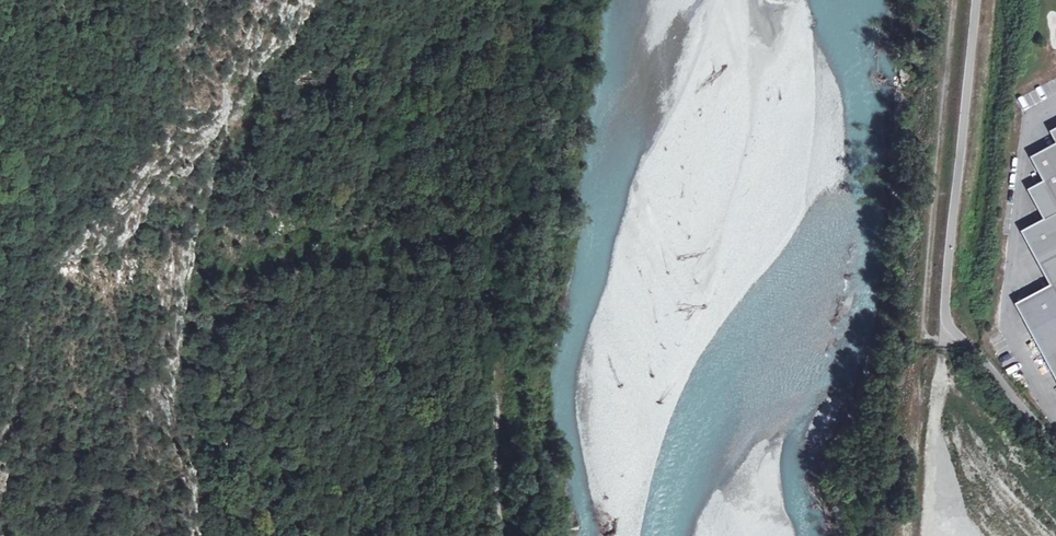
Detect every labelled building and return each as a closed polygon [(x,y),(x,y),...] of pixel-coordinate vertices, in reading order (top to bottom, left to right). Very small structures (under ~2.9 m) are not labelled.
[(1051,155),(1051,154),(1047,156),(1045,152),(1032,159),(1045,183),(1030,192),(1046,221),(1023,233),(1030,246),(1034,244),(1049,273),(1045,275),(1052,287),(1055,285),(1055,153),(1051,155)] [(1055,371),(1055,285),(1052,287),(1017,306),(1024,319),(1028,317),(1043,345),(1039,348),(1052,372),(1055,370),(1055,371)]
